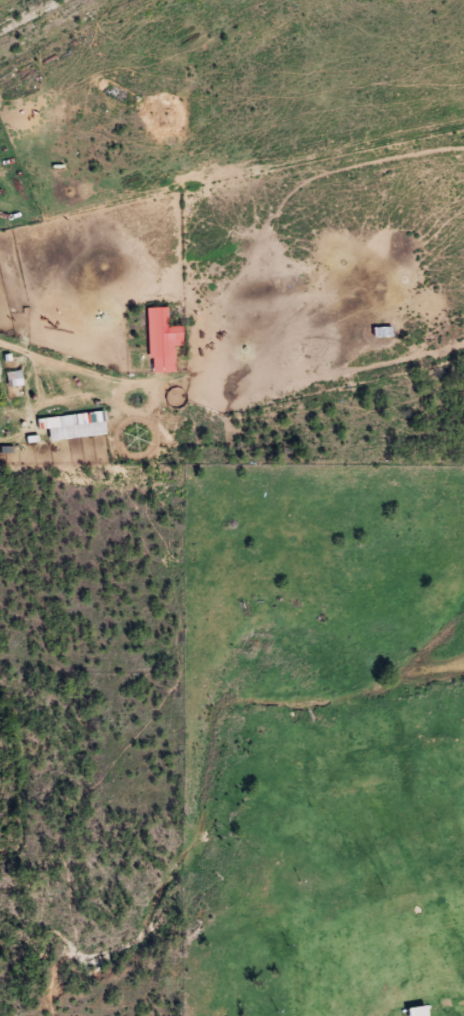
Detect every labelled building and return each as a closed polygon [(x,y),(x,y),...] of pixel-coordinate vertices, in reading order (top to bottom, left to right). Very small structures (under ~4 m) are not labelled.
[(151,306),(152,371),(178,370),(178,326),(171,326),(170,305),(151,306)]
